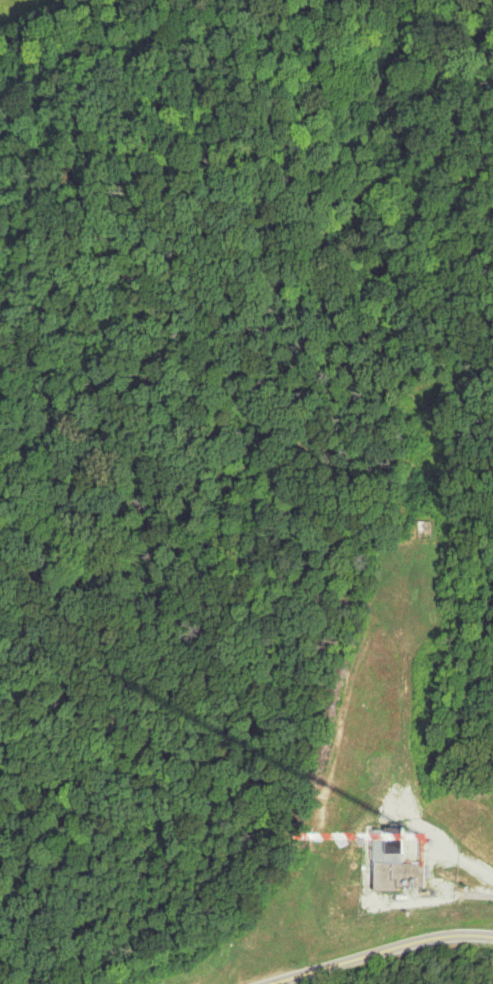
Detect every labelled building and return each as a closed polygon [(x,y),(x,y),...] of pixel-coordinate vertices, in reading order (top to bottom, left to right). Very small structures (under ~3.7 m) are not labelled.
[(386,857),(413,857),(413,828),(386,828),(386,857)] [(382,890),(432,888),(432,862),(381,863),(382,890)]
